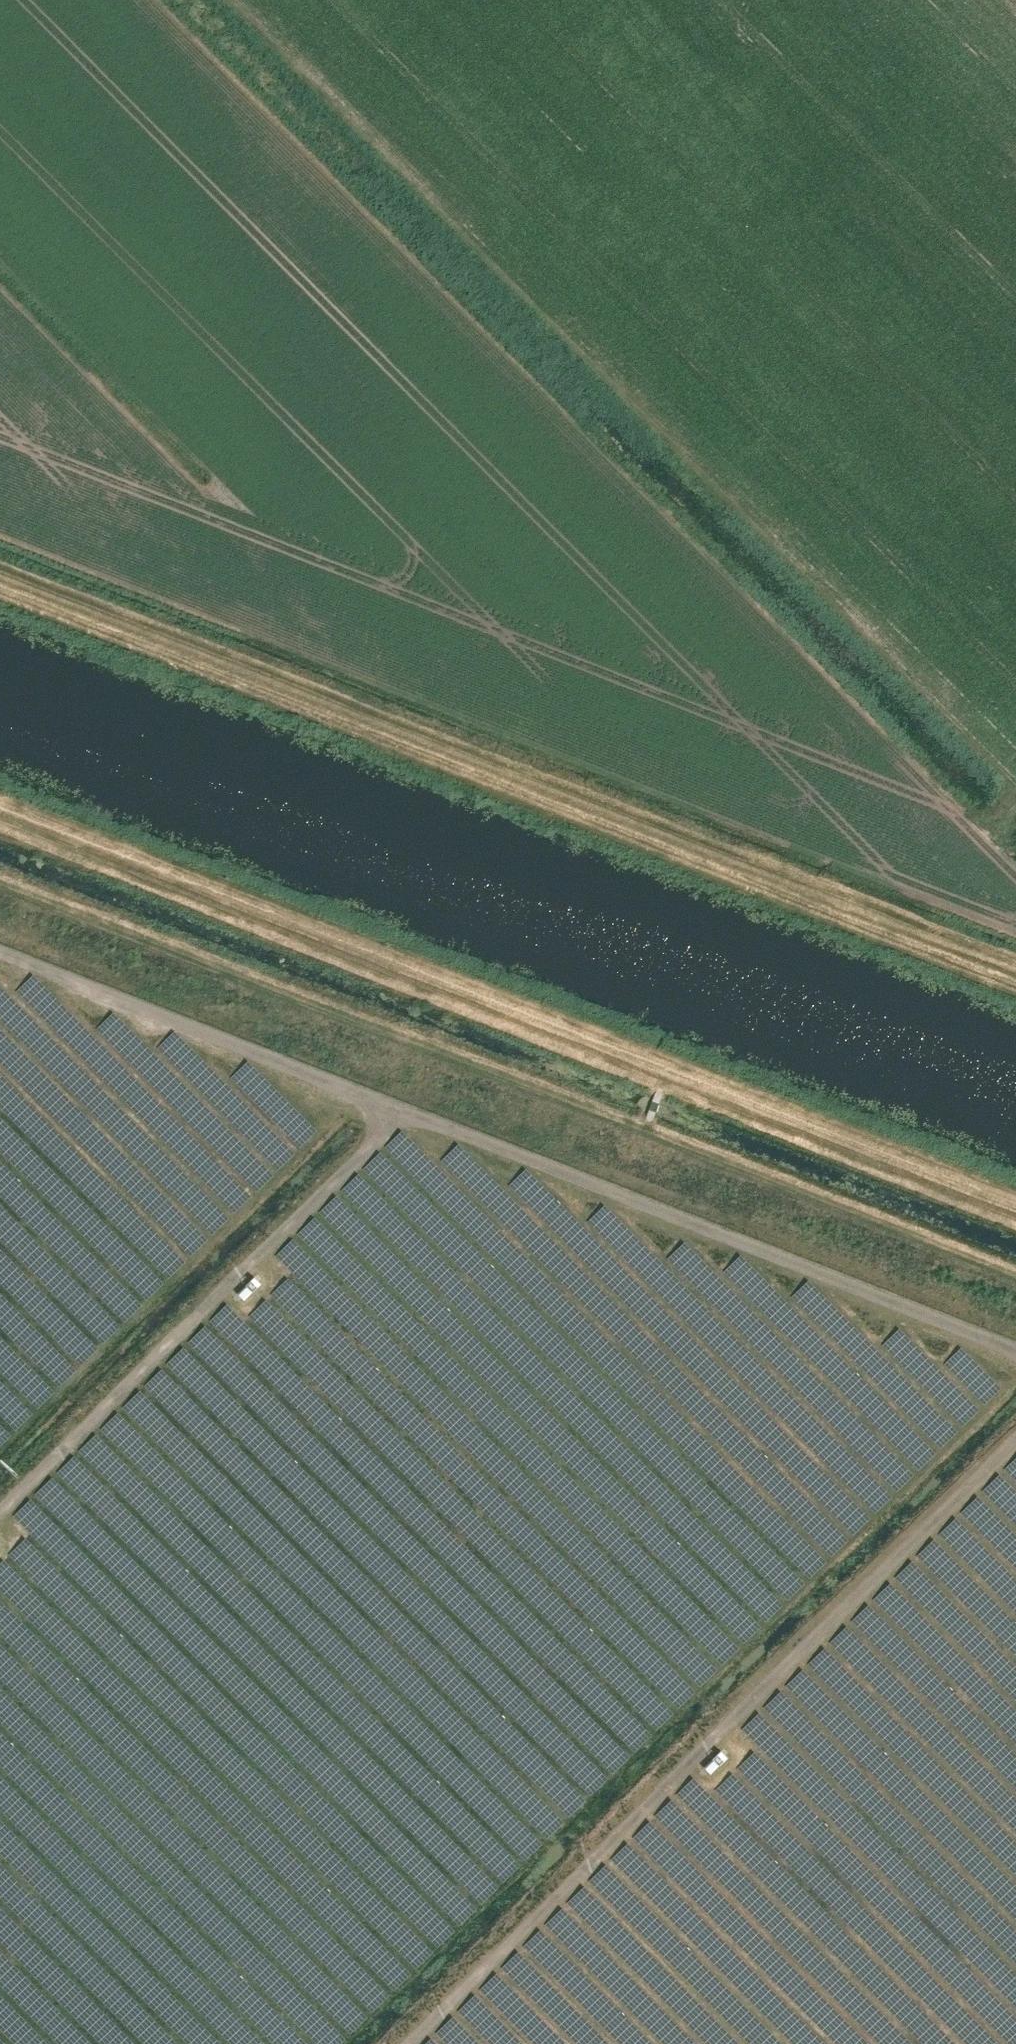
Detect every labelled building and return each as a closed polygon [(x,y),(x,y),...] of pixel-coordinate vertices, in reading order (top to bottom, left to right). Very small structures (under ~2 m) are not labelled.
[(110,1126),(126,1142),(140,1129),(125,1113),(110,1126)] [(82,1149),(96,1166),(110,1155),(96,1138),(82,1149)] [(633,1526),(624,1533),(628,1539),(631,1547),(639,1550),(636,1559),(644,1561),(640,1564),(665,1571),(668,1559),(666,1558),(652,1543),(653,1542),(646,1534),(645,1540),(635,1537),(650,1525),(652,1532),(676,1539),(679,1527),(673,1525),(669,1512),(657,1498),(653,1499),(652,1494),(644,1497),(639,1491),(636,1500),(649,1515),(647,1517),(643,1529),(629,1512),(633,1526)] [(803,1665),(839,1759),(1009,1931),(1015,1933),(1015,1584),(803,1665)]
